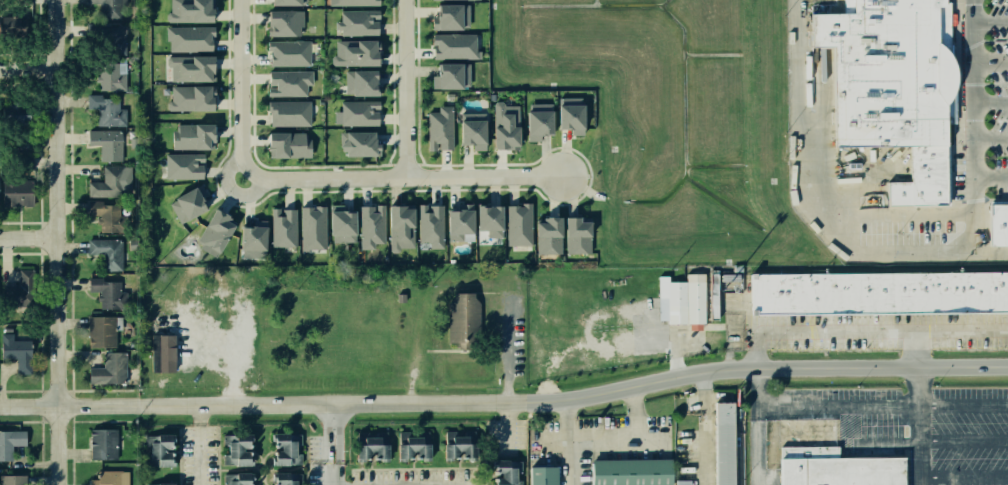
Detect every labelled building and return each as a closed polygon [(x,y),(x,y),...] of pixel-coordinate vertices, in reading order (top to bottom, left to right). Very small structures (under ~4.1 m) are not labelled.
[(88,19),(88,0),(123,0),(122,19),(88,19)] [(187,2),(187,0),(208,0),(208,19),(169,20),(169,3),(187,2)] [(941,1),(950,0),(951,123),(945,123),(945,145),(946,204),(884,205),(884,182),(909,181),(909,145),(831,146),(830,47),(812,47),(811,14),(832,14),(832,5),(840,5),(840,0),(941,0),(941,1)] [(430,5),(457,4),(458,25),(431,26),(430,5)] [(266,12),(297,11),(298,32),(267,33),(266,12)] [(340,12),(378,12),(378,34),(340,34),(340,12)] [(14,30),(0,31),(0,19),(14,19),(14,30)] [(102,26),(124,26),(124,53),(102,53),(102,26)] [(167,27),(206,27),(207,49),(168,50),(167,27)] [(433,36),(469,36),(469,56),(433,56),(433,36)] [(267,43),(303,42),(303,64),(267,64),(267,43)] [(336,47),(353,46),(353,42),(376,42),(376,65),(332,66),(332,55),(336,55),(336,47)] [(171,61),(186,62),(186,57),(210,57),(209,81),(171,81),(171,61)] [(95,62),(122,62),(122,88),(95,88),(95,62)] [(432,64),(458,64),(458,89),(432,89),(432,64)] [(344,72),(373,71),(373,96),(344,96),(344,72)] [(268,75),(305,74),(305,97),(268,97),(268,75)] [(167,84),(209,84),(209,113),(167,113),(167,84)] [(90,96),(121,97),(121,108),(125,108),(125,125),(98,124),(98,108),(90,108),(90,96)] [(490,102),(502,102),(502,106),(514,106),(514,142),(490,143),(490,102)] [(268,106),(305,104),(307,124),(269,126),(268,106)] [(340,104),(372,104),(372,122),(340,122),(340,104)] [(557,105),(582,105),(582,134),(567,134),(567,127),(557,127),(557,105)] [(426,107),(448,107),(449,149),(427,150),(426,107)] [(524,108),(546,108),(547,133),(524,134),(524,108)] [(3,111),(28,112),(27,140),(3,140),(3,111)] [(456,117),(479,116),(480,146),(471,146),(471,143),(456,143),(456,117)] [(173,125),(207,126),(207,149),(172,148),(173,125)] [(102,160),(121,161),(122,128),(85,128),(85,148),(102,148),(102,160)] [(265,134),(306,132),(308,155),(266,157),(265,134)] [(337,134),(372,134),(372,145),(375,145),(375,155),(337,155),(337,134)] [(166,155),(194,156),(194,165),(197,165),(197,178),(192,178),(166,178),(166,155)] [(98,165),(121,165),(121,196),(87,196),(87,182),(98,182),(98,165)] [(1,178),(26,178),(27,206),(1,207),(1,178)] [(167,199),(197,182),(203,194),(200,196),(206,207),(179,221),(167,199)] [(1007,245),(1007,199),(980,199),(980,245),(1007,245)] [(84,206),(115,204),(117,229),(86,231),(84,206)] [(213,205),(224,214),(220,220),(228,227),(207,253),(199,246),(203,242),(191,233),(213,205)] [(387,206),(401,205),(401,211),(409,211),(409,247),(400,247),(400,251),(387,251),(387,206)] [(417,205),(443,205),(443,248),(429,248),(429,241),(417,241),(417,205)] [(358,206),(380,206),(380,240),(372,240),(372,247),(358,247),(358,206)] [(509,206),(527,207),(526,249),(508,249),(509,206)] [(299,208),(321,207),(321,239),(315,239),(315,246),(300,246),(299,208)] [(474,208),(498,207),(498,234),(485,234),(485,228),(475,228),(474,208)] [(272,209),(292,209),(292,243),(272,243),(272,209)] [(445,212),(469,211),(470,231),(459,231),(460,238),(446,238),(445,212)] [(534,211),(558,211),(558,251),(535,252),(535,243),(534,211)] [(327,212),(340,212),(340,214),(350,214),(351,241),(334,241),(334,234),(328,234),(327,212)] [(563,216),(577,216),(577,222),(589,222),(589,253),(563,253),(563,216)] [(237,225),(261,225),(261,249),(237,249),(237,225)] [(88,239),(123,240),(123,268),(97,268),(97,257),(88,257),(88,239)] [(1007,309),(1007,270),(755,272),(755,311),(1007,309)] [(702,323),(683,323),(682,281),(682,273),(701,273),(702,323)] [(736,282),(718,282),(718,274),(736,274),(736,282)] [(682,281),(683,323),(665,324),(665,297),(656,298),(656,276),(665,275),(665,281),(682,281)] [(89,277),(102,277),(102,281),(116,281),(116,292),(126,292),(126,307),(102,307),(102,290),(89,290),(89,277)] [(4,282),(30,282),(30,314),(5,315),(4,282)] [(736,313),(718,313),(717,293),(735,292),(736,313)] [(442,295),(480,295),(480,339),(442,339),(442,295)] [(142,310),(131,310),(130,299),(142,299),(142,310)] [(741,347),(726,348),(724,317),(740,316),(741,347)] [(86,317),(112,317),(112,340),(86,340),(86,317)] [(176,336),(152,335),(151,373),(175,373),(176,336)] [(4,340),(33,340),(33,367),(4,367),(4,340)] [(87,378),(124,377),(123,349),(86,350),(87,378)] [(731,403),(733,484),(712,484),(710,404),(731,403)] [(84,425),(118,426),(117,461),(83,460),(84,425)] [(23,461),(0,460),(0,429),(24,430),(23,461)] [(143,429),(171,430),(171,465),(144,465),(143,429)] [(350,429),(383,429),(386,461),(351,461),(350,429)] [(270,430),(300,431),(302,465),(270,464),(270,430)] [(395,430),(428,431),(429,459),(396,458),(395,430)] [(226,433),(249,432),(253,465),(225,464),(226,433)] [(441,432),(471,433),(470,455),(441,456),(441,432)] [(585,452),(666,453),(670,481),(586,481),(585,452)] [(780,484),(908,484),(908,457),(780,459),(780,484)] [(522,461),(522,484),(493,484),(493,460),(522,461)] [(559,466),(559,484),(529,484),(529,467),(559,466)] [(122,470),(100,469),(100,479),(90,479),(90,484),(122,484),(122,470)] [(297,472),(298,484),(267,484),(267,473),(297,472)] [(27,474),(1,473),(1,484),(27,484),(27,474)] [(249,474),(250,484),(225,484),(226,474),(249,474)]
